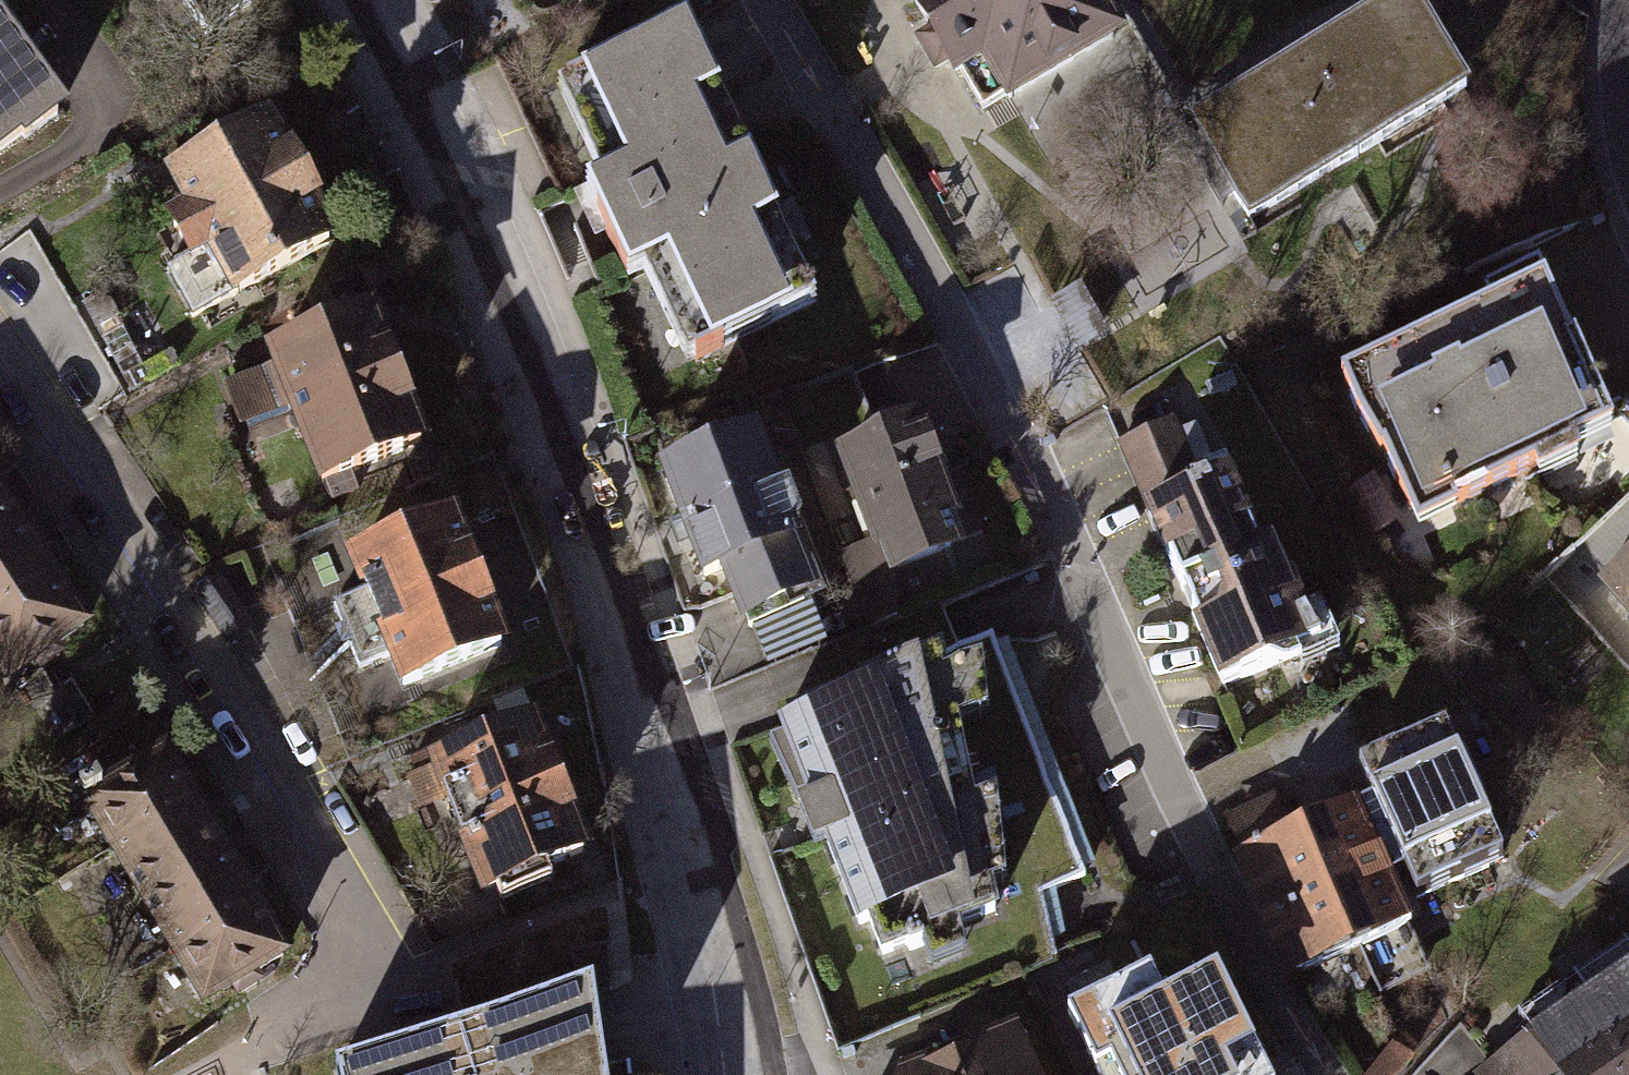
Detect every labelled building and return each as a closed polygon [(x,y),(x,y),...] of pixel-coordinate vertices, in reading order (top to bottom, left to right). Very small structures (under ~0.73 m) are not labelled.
[(142,9),(157,0),(137,0),(142,9)] [(970,138),(1130,42),(1105,0),(886,0),(970,138)] [(1400,0),(1389,0),(1183,125),(1245,227),(1458,97),(1400,0)] [(60,118),(0,34),(0,161),(60,118)] [(791,322),(667,46),(555,97),(598,193),(568,206),(608,295),(640,280),(681,371),(791,322)] [(333,245),(268,120),(161,175),(179,210),(159,221),(183,267),(203,257),(225,301),(333,245)] [(1529,300),(1335,392),(1407,542),(1601,449),(1529,300)] [(368,314),(259,352),(308,492),(417,454),(368,314)] [(1172,430),(1120,454),(1147,517),(1142,519),(1220,701),(1299,667),(1199,481),(1172,430)] [(901,440),(824,469),(870,590),(947,561),(901,440)] [(824,638),(748,443),(635,487),(711,682),(824,638)] [(85,632),(0,508),(0,690),(85,632)] [(445,517),(338,559),(392,696),(499,654),(445,517)] [(1604,578),(1628,606),(1628,556),(1604,578)] [(988,648),(934,667),(992,908),(1079,875),(988,648)] [(934,667),(757,739),(858,977),(995,920),(992,908),(934,667)] [(529,727),(421,766),(471,906),(580,866),(529,727)] [(1436,735),(1356,768),(1366,792),(1412,898),(1493,866),(1436,735)] [(287,960),(162,752),(74,804),(199,1013),(287,960)] [(1412,898),(1366,792),(1292,821),(1345,951),(1422,920),(1412,898)] [(1345,951),(1292,821),(1230,851),(1283,979),(1345,951)] [(1486,1065),(1493,1074),(1628,1074),(1628,968),(1486,1065)] [(1044,1023),(1067,1074),(1255,1074),(1213,981),(1151,1009),(1139,982),(1044,1023)] [(596,1053),(593,1028),(586,985),(338,1065),(340,1074),(599,1074),(596,1053)] [(887,1074),(1034,1074),(1015,1027),(887,1074)]
